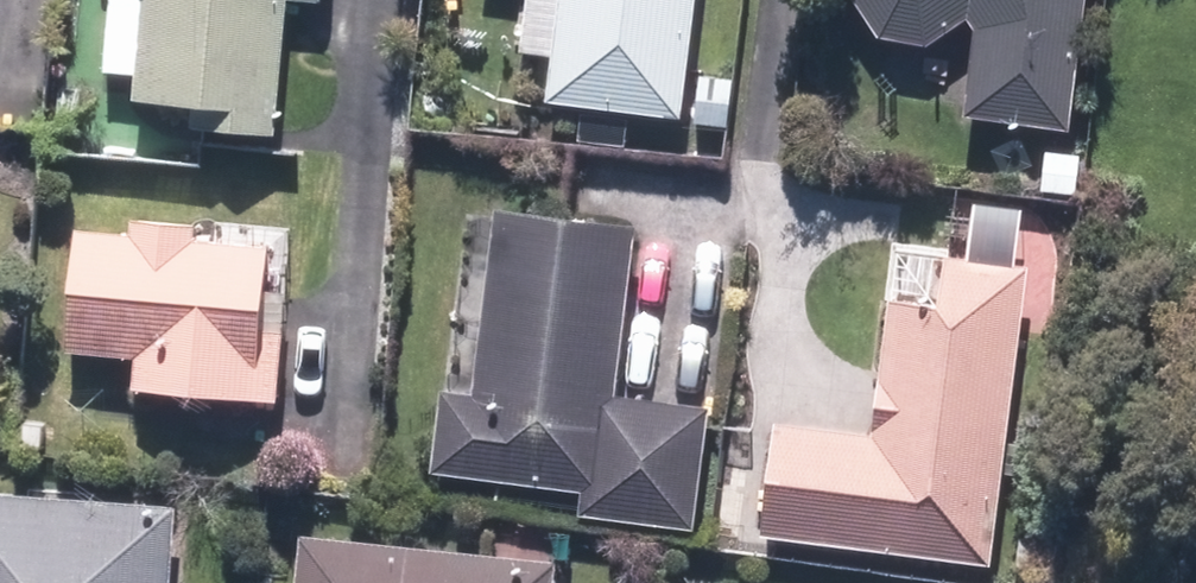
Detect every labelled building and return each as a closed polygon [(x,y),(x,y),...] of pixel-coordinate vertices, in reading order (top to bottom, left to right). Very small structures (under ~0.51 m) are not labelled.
[(141,93),(201,100),(198,122),(283,132),(298,0),(151,0),(141,93)] [(705,0),(566,0),(555,96),(692,113),(705,0)] [(884,33),(935,41),(975,16),(981,27),(972,112),(1080,128),(1095,0),(862,0),(884,33)] [(740,76),(707,72),(700,121),(734,125),(740,76)] [(1087,153),(1052,149),(1047,188),(1083,193),(1087,153)] [(1000,563),(1040,262),(1024,260),(1031,204),(983,197),(976,254),(953,251),(947,300),(898,294),(880,427),(784,415),(768,532),(1000,563)] [(647,222),(504,203),(480,388),(448,384),(436,470),(585,490),(583,511),(703,527),(720,404),(625,391),(647,222)] [(140,227),(86,222),(74,347),(143,353),(140,384),(287,397),(298,286),(276,284),(280,240),(204,233),(206,217),(142,211),(140,227)] [(0,487),(0,582),(180,582),(186,500),(0,487)] [(309,526),(302,582),(563,582),(567,557),(309,526)]
